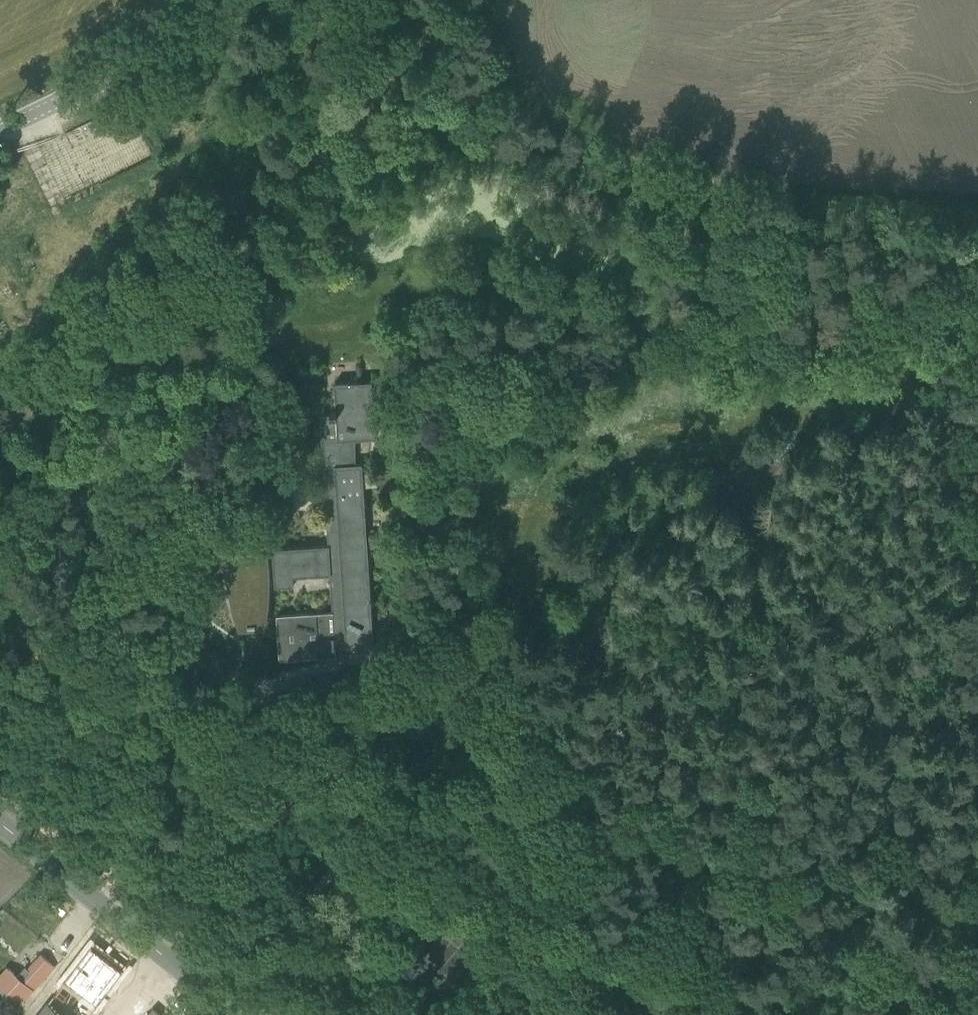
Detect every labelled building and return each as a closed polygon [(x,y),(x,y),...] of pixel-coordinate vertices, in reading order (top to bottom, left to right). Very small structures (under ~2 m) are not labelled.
[(229,553),(228,554),(228,558),(228,563),(228,567),(228,571),(228,575),(229,579),(229,583),(230,587),(231,592),(231,596),(232,600),(233,604),(234,608),(235,612),(236,616),(237,620),(239,624),(240,628),(264,626),(265,621),(266,617),(266,612),(267,607),(267,602),(268,597),(268,593),(268,588),(268,583),(268,578),(268,573),(268,568),(268,563),(273,563),(275,586),(293,585),(293,576),(330,574),(331,591),(332,611),(276,614),(279,658),(336,655),(336,646),(346,645),(346,647),(374,645),(362,462),(356,463),(355,437),(376,436),(372,379),(354,380),(335,381),(336,410),(330,410),(330,414),(320,414),(328,544),(272,548),(273,556),(267,556),(267,552),(265,551),(263,550),(262,550),(260,549),(258,549),(256,549),(254,548),(252,548),(251,548),(249,548),(247,548),(245,548),(243,549),(241,549),(240,549),(238,550),(236,550),(234,551),(233,552),(231,552),(229,553)] [(110,989),(132,961),(99,935),(37,1014),(90,1014),(97,1006),(106,1012),(118,996),(110,989)] [(56,967),(41,954),(28,969),(25,966),(17,975),(8,966),(0,975),(0,987),(21,1006),(56,967)]
